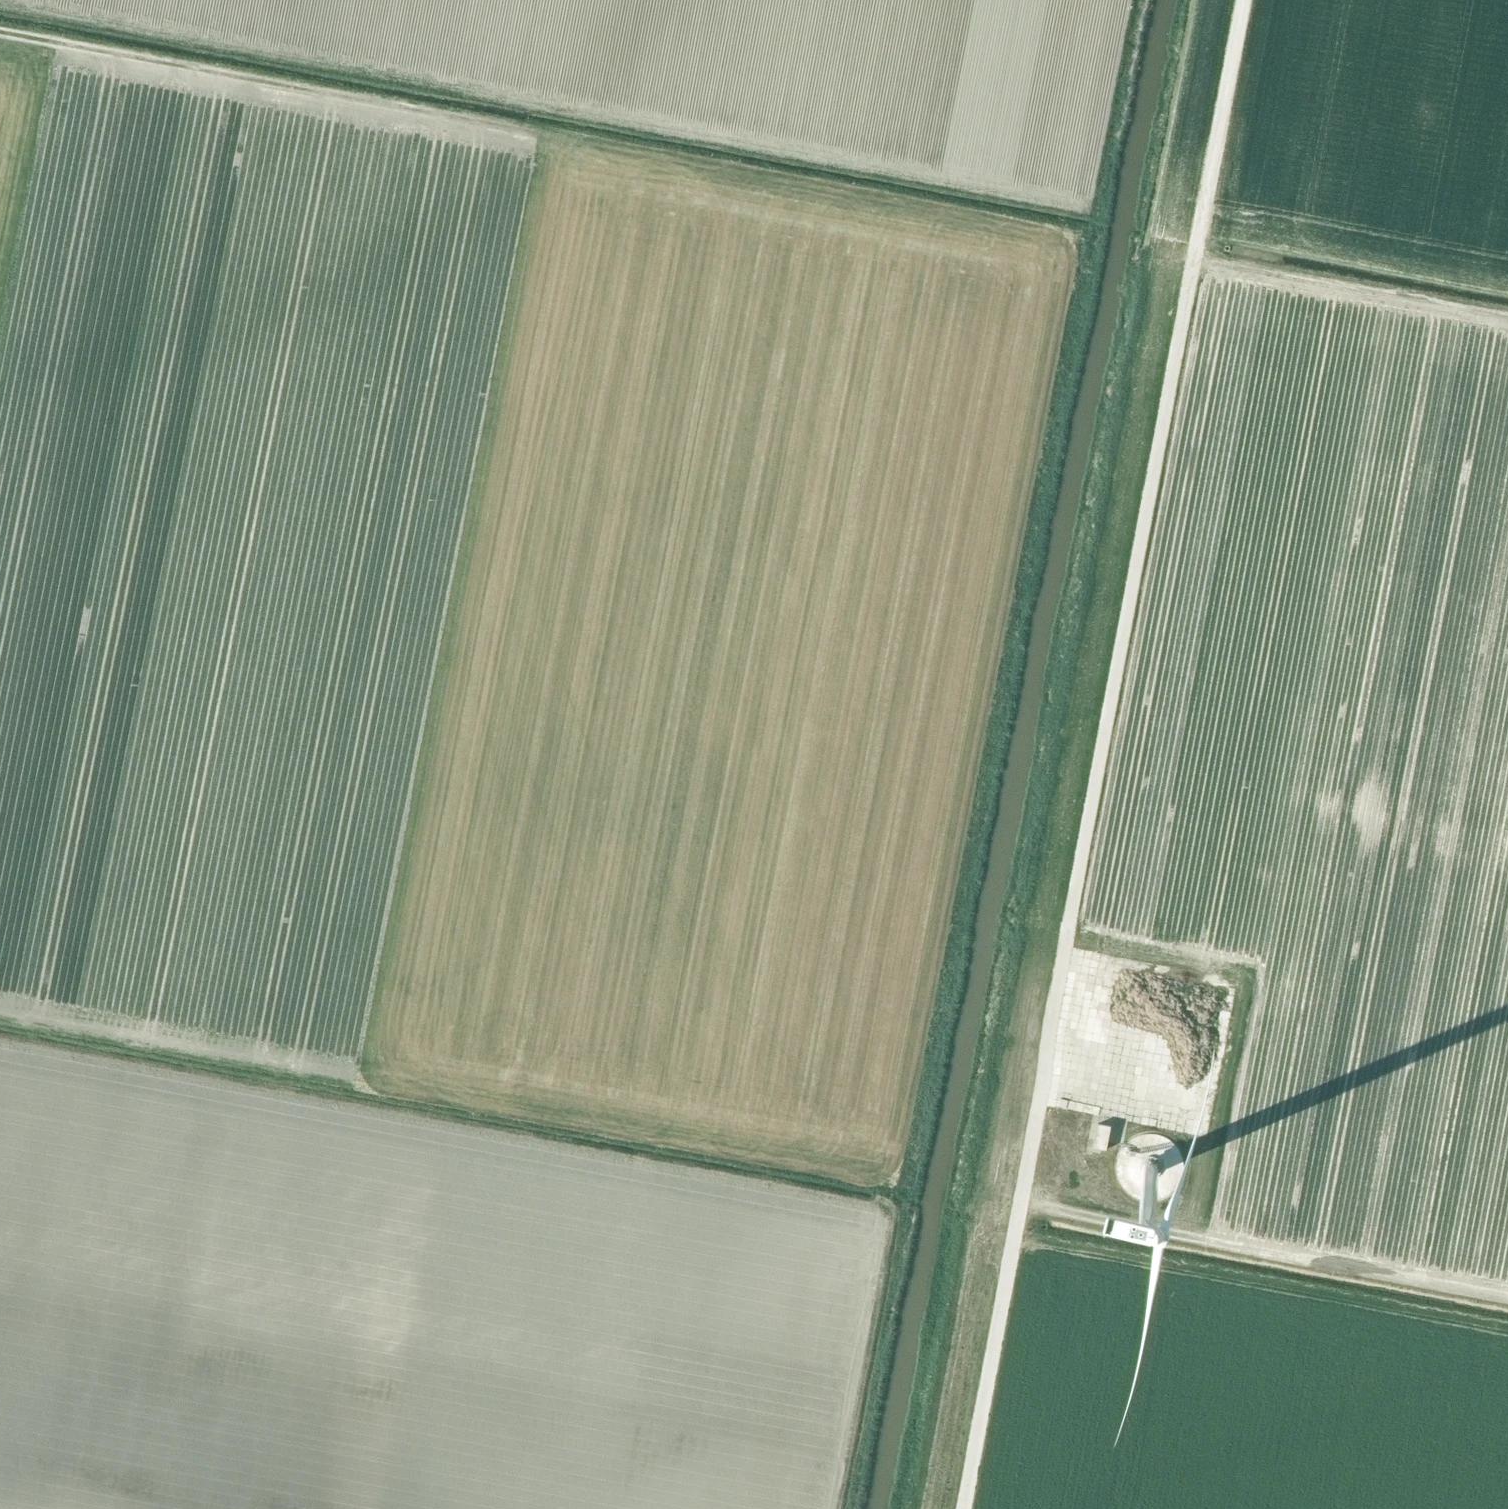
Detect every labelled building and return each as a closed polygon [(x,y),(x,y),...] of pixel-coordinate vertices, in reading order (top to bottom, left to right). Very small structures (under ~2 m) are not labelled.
[(1110,1127),(1098,1124),(1094,1145),(1106,1148),(1110,1127)] [(1150,1178),(1151,1178),(1152,1178),(1153,1178),(1154,1178),(1155,1177),(1156,1177),(1157,1176),(1158,1176),(1158,1175),(1159,1174),(1160,1173),(1161,1172),(1161,1171),(1161,1170),(1161,1169),(1161,1168),(1162,1167),(1161,1166),(1161,1165),(1161,1164),(1161,1163),(1161,1162),(1160,1162),(1160,1161),(1159,1160),(1158,1159),(1157,1158),(1156,1158),(1155,1157),(1154,1157),(1153,1156),(1152,1156),(1151,1156),(1150,1156),(1149,1156),(1148,1156),(1147,1157),(1146,1157),(1145,1158),(1144,1158),(1143,1159),(1142,1160),(1141,1161),(1141,1162),(1140,1162),(1140,1163),(1140,1164),(1140,1165),(1139,1166),(1139,1167),(1139,1168),(1140,1169),(1140,1170),(1140,1171),(1140,1172),(1141,1173),(1142,1174),(1143,1175),(1143,1176),(1144,1176),(1145,1177),(1146,1177),(1147,1178),(1148,1178),(1149,1178),(1150,1178)]
